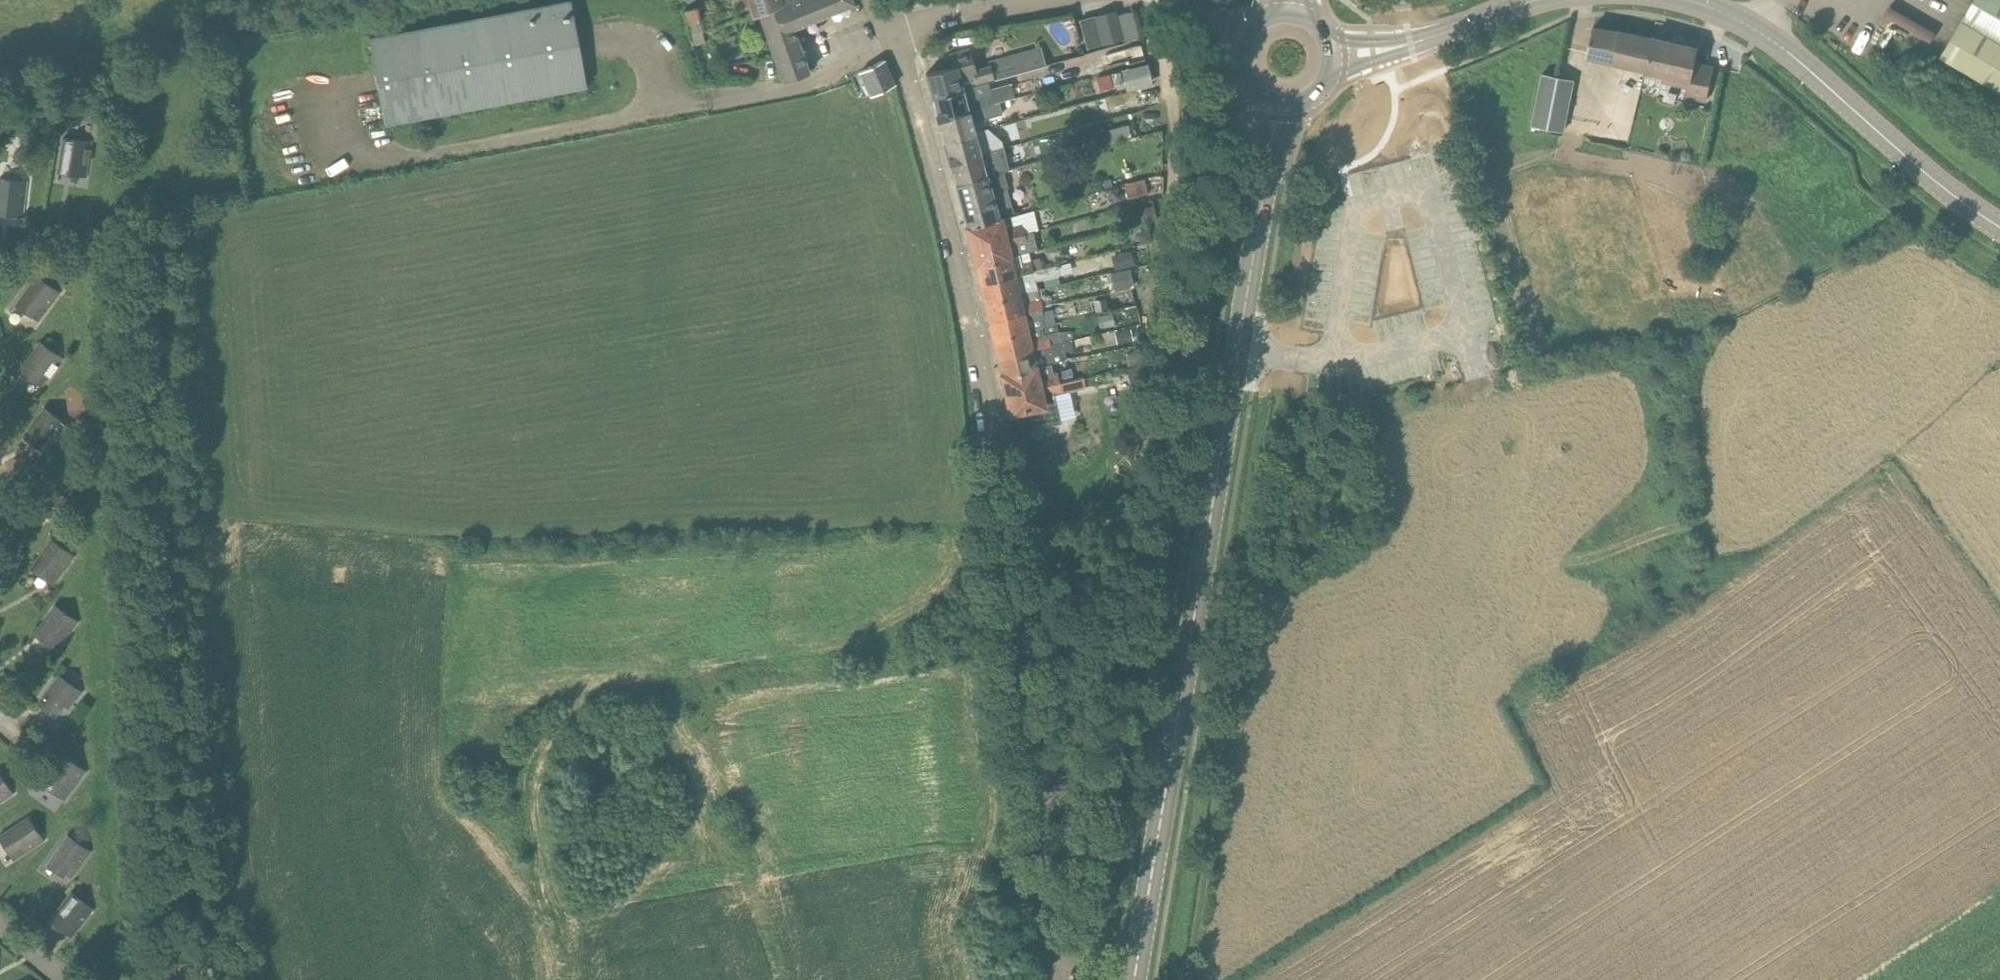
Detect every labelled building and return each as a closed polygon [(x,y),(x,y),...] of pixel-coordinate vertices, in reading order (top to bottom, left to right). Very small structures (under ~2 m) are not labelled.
[(780,0),(748,0),(754,15),(782,5),(780,0)] [(855,1),(854,0),(796,0),(782,5),(754,15),(755,17),(760,15),(785,82),(811,71),(793,27),(855,1)] [(1969,8),(1955,31),(1947,45),(1941,56),(1999,91),(1999,0),(1974,0),(1969,8)] [(385,123),(586,87),(578,46),(570,1),(369,39),(385,123)] [(696,7),(681,11),(685,24),(698,21),(699,20),(696,7)] [(1078,21),(1087,50),(1122,40),(1114,11),(1078,21)] [(698,21),(685,24),(692,46),(704,42),(698,21)] [(1714,67),(1694,63),(1697,47),(1667,41),(1653,38),(1618,30),(1593,27),(1589,58),(1662,76),(1660,83),(1687,88),(1685,96),(1707,101),(1714,67)] [(1037,46),(1011,53),(1017,74),(1043,66),(1038,48),(1037,46)] [(989,82),(992,81),(988,63),(976,67),(970,47),(950,53),(954,67),(925,74),(932,98),(989,82)] [(871,96),(895,85),(884,60),(860,72),(871,96)] [(1153,61),(1126,65),(1129,87),(1156,84),(1153,61)] [(1108,73),(1095,77),(1099,91),(1113,87),(1108,73)] [(1563,130),(1574,80),(1543,74),(1532,123),(1563,130)] [(989,82),(932,98),(937,119),(1000,102),(1000,101),(1016,96),(1013,84),(1012,82),(991,88),(989,82)] [(943,140),(974,132),(972,123),(1004,114),(1000,102),(937,119),(943,140)] [(1131,136),(1128,124),(1116,127),(1119,139),(1131,136)] [(981,154),(1004,148),(1002,141),(987,128),(974,132),(943,140),(949,162),(981,154)] [(64,138),(58,172),(79,176),(82,162),(88,163),(92,143),(64,138)] [(955,184),(1004,171),(1004,170),(1010,169),(1004,148),(981,154),(949,162),(955,184)] [(967,227),(1009,215),(1014,214),(1007,188),(1008,188),(1004,171),(955,184),(967,227)] [(16,216),(18,202),(25,202),(27,183),(0,179),(0,214),(16,216)] [(1103,181),(1104,188),(1112,186),(1110,179),(1103,181)] [(1140,180),(1123,184),(1127,199),(1144,195),(1140,180)] [(1124,194),(1118,187),(1110,189),(1107,198),(1113,204),(1122,202),(1124,194)] [(1141,224),(1156,221),(1153,205),(1138,208),(1141,224)] [(972,246),(1023,234),(1021,223),(1012,225),(1009,215),(967,227),(972,246)] [(1139,244),(1151,241),(1148,229),(1135,232),(1139,244)] [(976,265),(977,265),(1025,253),(1027,252),(1036,250),(1032,232),(1023,234),(972,246),(976,265)] [(1113,270),(1134,264),(1130,251),(1109,257),(1113,270)] [(1033,271),(1042,269),(1040,258),(1027,261),(1025,253),(977,265),(981,283),(1033,271)] [(985,302),(1038,289),(1036,280),(1060,275),(1058,265),(1042,269),(1033,271),(981,283),(985,302)] [(1116,287),(1132,283),(1129,271),(1113,275),(1116,287)] [(59,294),(37,277),(16,304),(33,317),(42,305),(47,310),(59,294)] [(1042,308),(1043,307),(1040,297),(1038,289),(985,302),(990,320),(1042,308)] [(1050,295),(1040,297),(1043,307),(1053,305),(1050,295)] [(1095,313),(1109,310),(1107,299),(1093,301),(1095,313)] [(1041,318),(1044,317),(1042,308),(990,320),(994,339),(1029,331),(1029,329),(1043,327),(1041,318)] [(1115,325),(1112,313),(1096,316),(1099,329),(1115,325)] [(998,357),(1066,342),(1071,340),(1073,340),(1072,331),(1057,333),(1055,324),(1043,327),(1029,329),(1029,331),(994,339),(998,357)] [(1132,327),(1113,331),(1115,344),(1134,341),(1132,327)] [(1047,356),(1073,350),(1071,343),(1071,340),(1066,342),(998,357),(1002,374),(1002,375),(1002,376),(1050,364),(1047,356)] [(63,360),(40,343),(20,370),(37,383),(45,372),(51,376),(63,360)] [(1141,351),(1126,354),(1128,367),(1143,365),(1141,351)] [(1006,394),(1059,382),(1057,372),(1052,373),(1050,364),(1002,376),(1006,394)] [(1144,365),(1127,368),(1130,382),(1147,378),(1144,365)] [(1052,395),(1061,393),(1059,382),(1006,394),(1011,414),(1026,410),(1030,427),(1058,421),(1052,395)] [(67,425),(44,408),(23,436),(41,449),(49,437),(55,441),(67,425)] [(74,557),(51,540),(31,568),(48,580),(56,569),(62,573),(74,557)] [(1114,570),(1103,569),(1101,585),(1112,586),(1114,570)] [(77,623),(54,606),(34,634),(52,646),(60,635),(66,639),(77,623)] [(81,693),(58,676),(38,703),(55,716),(64,705),(69,709),(81,693)] [(86,773),(63,756),(43,783),(60,796),(68,784),(74,789),(86,773)] [(0,776),(0,803),(12,795),(0,776)] [(28,818),(0,836),(0,838),(11,854),(22,847),(26,853),(43,842),(28,818)] [(90,853),(67,836),(47,864),(64,876),(73,865),(78,869),(90,853)] [(93,910),(71,893),(50,920),(67,933),(75,922),(81,926),(93,910)]
